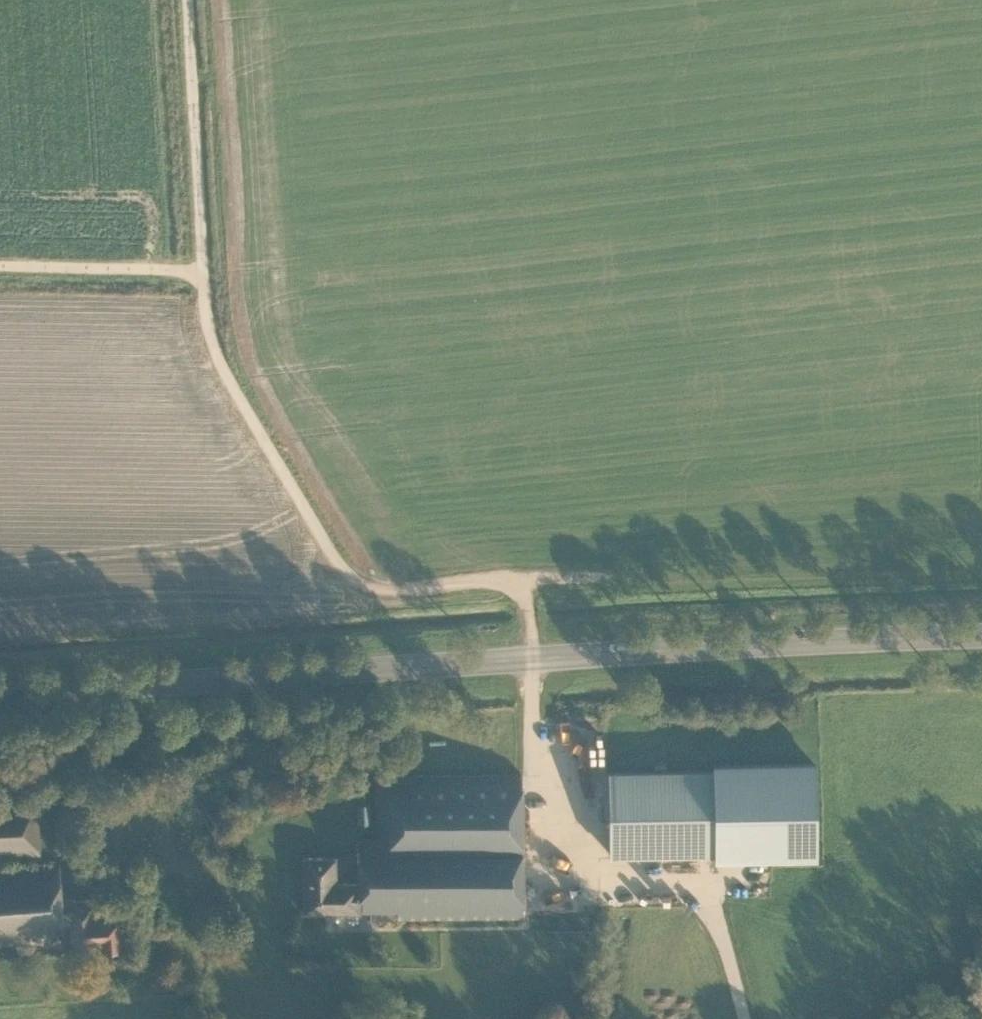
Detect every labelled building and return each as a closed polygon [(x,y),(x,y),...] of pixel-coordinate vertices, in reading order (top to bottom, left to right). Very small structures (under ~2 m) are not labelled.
[(714,772),(714,777),(608,777),(608,858),(714,858),(714,862),(815,862),(815,772),(714,772)] [(522,919),(522,777),(376,777),(375,840),(357,840),(357,882),(336,882),(336,857),(302,857),(302,912),(371,912),(371,919),(522,919)] [(38,857),(34,793),(0,796),(0,860),(38,857)] [(370,800),(359,800),(358,820),(370,820),(370,800)] [(125,929),(123,910),(98,912),(97,898),(61,901),(59,862),(0,865),(0,945),(42,942),(41,936),(63,934),(64,929),(70,928),(71,945),(99,943),(100,948),(121,947),(120,930),(125,929)]
